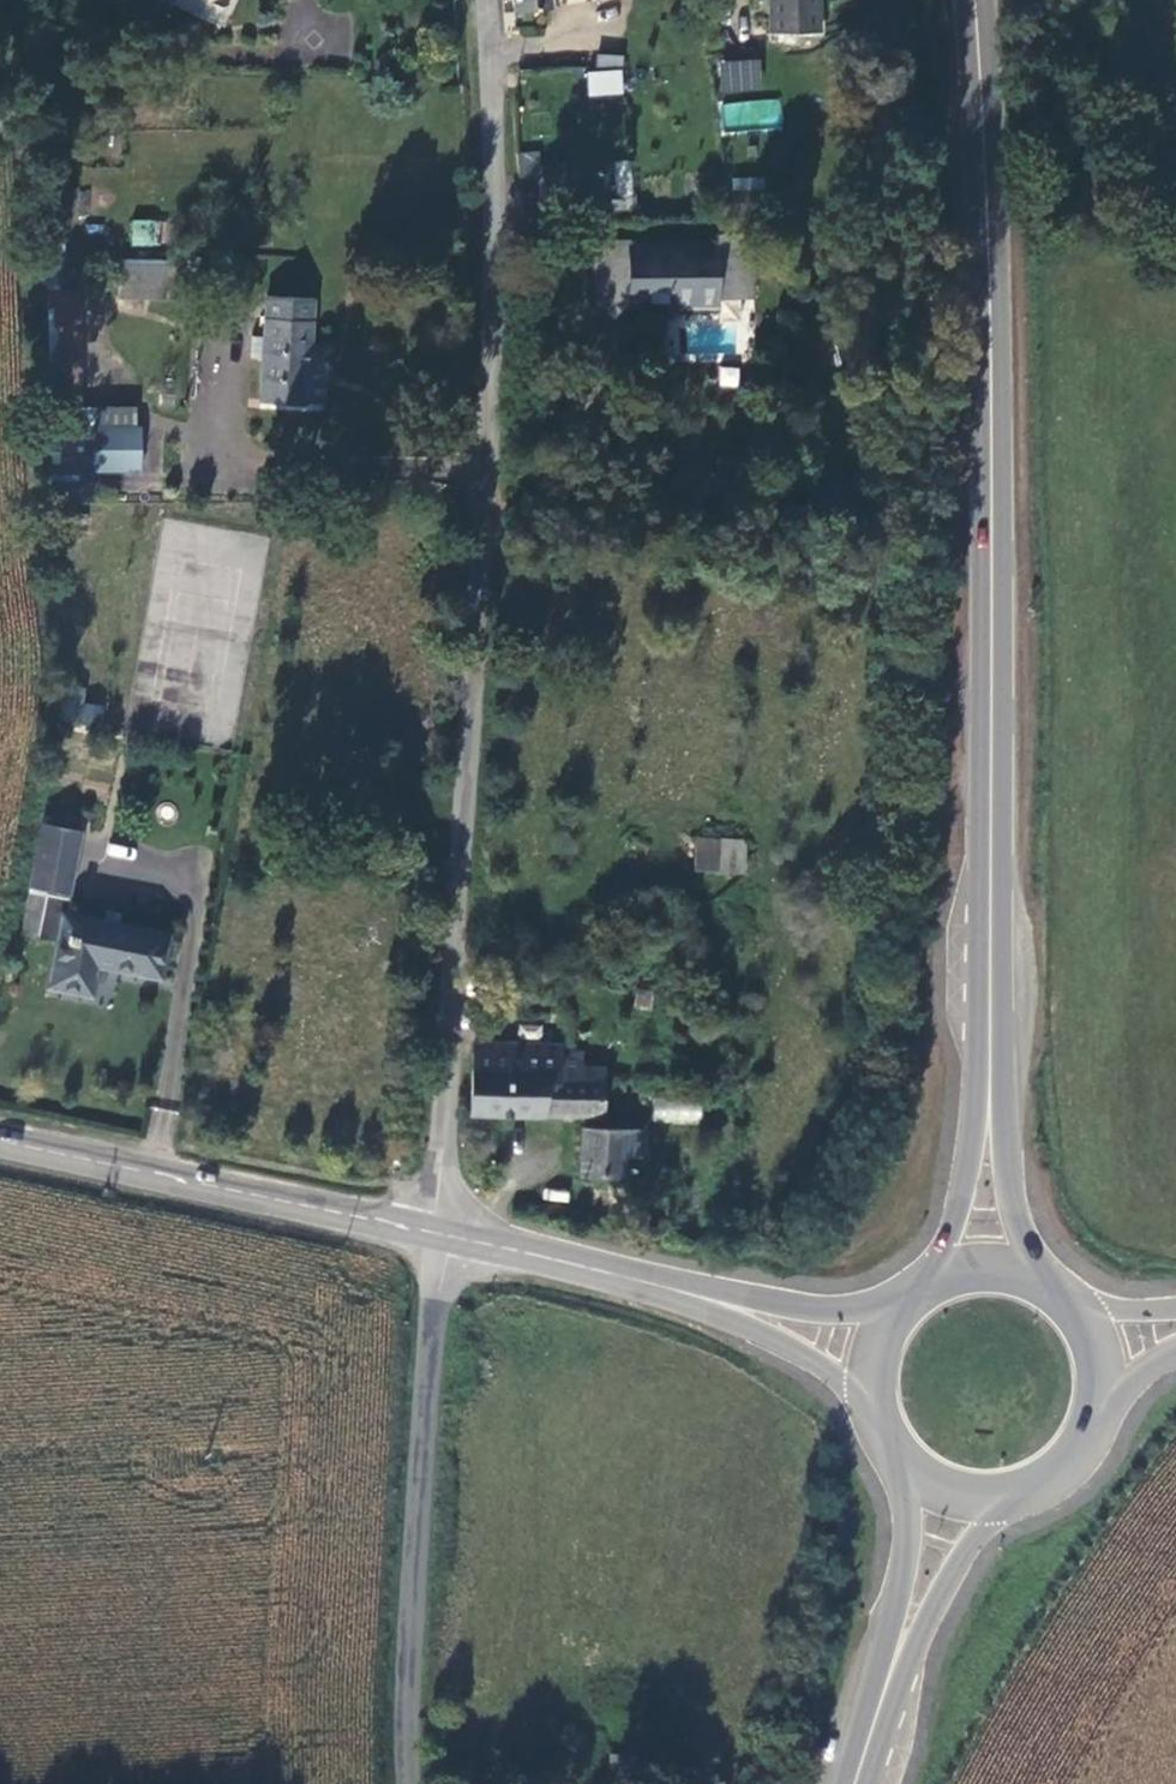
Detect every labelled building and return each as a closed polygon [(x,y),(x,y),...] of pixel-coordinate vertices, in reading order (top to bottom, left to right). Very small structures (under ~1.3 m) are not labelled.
[(218,24),(229,0),(176,0),(174,5),(218,24)] [(509,10),(549,8),(549,0),(508,0),(509,10)] [(769,32),(814,32),(813,0),(769,0),(769,32)] [(595,55),(597,71),(585,72),(587,98),(625,94),(621,53),(595,55)] [(718,91),(761,91),(761,59),(718,59),(718,91)] [(722,125),(780,127),(781,101),(723,99),(722,125)] [(609,161),(611,209),(633,208),(631,160),(609,161)] [(567,172),(532,170),(528,204),(566,206),(567,172)] [(763,190),(763,178),(733,177),(733,190),(763,190)] [(163,247),(165,222),(132,218),(129,243),(163,247)] [(753,296),(754,232),(727,232),(727,243),(612,242),(612,258),(592,257),(591,308),(663,309),(663,284),(679,284),(679,304),(726,304),(726,296),(753,296)] [(178,258),(121,258),(121,297),(179,297),(178,258)] [(80,416),(81,289),(49,290),(49,416),(80,416)] [(305,339),(306,302),(264,300),(261,403),(298,404),(298,371),(304,371),(305,339)] [(319,377),(330,368),(333,339),(305,339),(304,371),(298,371),(298,404),(318,404),(319,377)] [(719,365),(717,385),(738,387),(740,367),(719,365)] [(129,403),(90,404),(91,475),(129,474),(129,403)] [(85,690),(71,688),(64,720),(99,727),(104,706),(82,702),(85,690)] [(48,893),(70,897),(84,832),(43,823),(19,933),(39,937),(46,905),(48,893)] [(745,874),(746,838),(694,836),(692,872),(745,874)] [(167,932),(67,911),(70,897),(48,893),(46,905),(39,937),(59,942),(50,984),(90,993),(97,962),(157,975),(167,932)] [(601,1117),(602,1082),(577,1081),(578,1056),(555,1055),(556,1047),(474,1043),(471,1112),(601,1117)] [(651,1121),(700,1125),(701,1103),(653,1099),(651,1121)] [(640,1157),(644,1131),(634,1130),(585,1130),(581,1175),(621,1175),(623,1155),(640,1157)]
